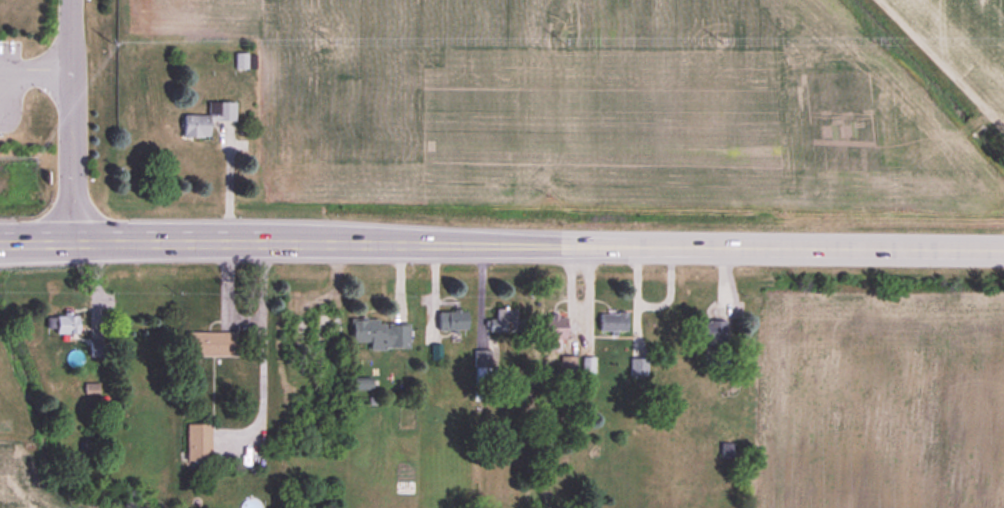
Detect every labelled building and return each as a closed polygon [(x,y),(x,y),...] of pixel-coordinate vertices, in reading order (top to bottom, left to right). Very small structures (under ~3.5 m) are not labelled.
[(237,53),(236,68),(248,69),(248,53),(237,53)] [(184,114),(184,136),(209,136),(209,120),(235,120),(235,102),(209,102),(209,114),(184,114)] [(439,311),(439,329),(453,329),(453,333),(451,333),(451,341),(460,341),(460,332),(457,332),(457,329),(467,329),(467,310),(460,310),(460,308),(453,308),(453,311),(439,311)] [(516,308),(516,330),(489,329),(489,318),(497,318),(497,308),(516,308)] [(78,315),(78,333),(57,332),(57,327),(48,327),(48,316),(57,316),(57,315),(63,315),(63,311),(72,311),(72,315),(78,315)] [(601,313),(601,329),(626,330),(626,311),(618,311),(618,313),(601,313)] [(544,317),(544,349),(560,349),(560,337),(565,337),(565,316),(558,316),(558,314),(552,314),(552,317),(544,317)] [(352,319),(352,341),(371,341),(371,349),(384,349),(384,347),(409,347),(409,324),(378,324),(378,319),(369,319),(369,316),(360,316),(360,319),(352,319)] [(725,320),(725,342),(696,341),(696,322),(710,322),(710,320),(725,320)] [(188,332),(188,355),(237,355),(237,332),(188,332)] [(431,344),(431,359),(441,359),(441,344),(431,344)] [(475,350),(475,385),(497,385),(497,367),(490,367),(489,350),(475,350)] [(576,356),(576,371),(561,371),(561,356),(576,356)] [(583,356),(582,372),(594,372),(595,356),(583,356)] [(631,357),(631,374),(647,374),(648,357),(631,357)] [(371,377),(371,389),(354,389),(354,377),(371,377)] [(187,423),(187,459),(210,459),(210,423),(187,423)]
